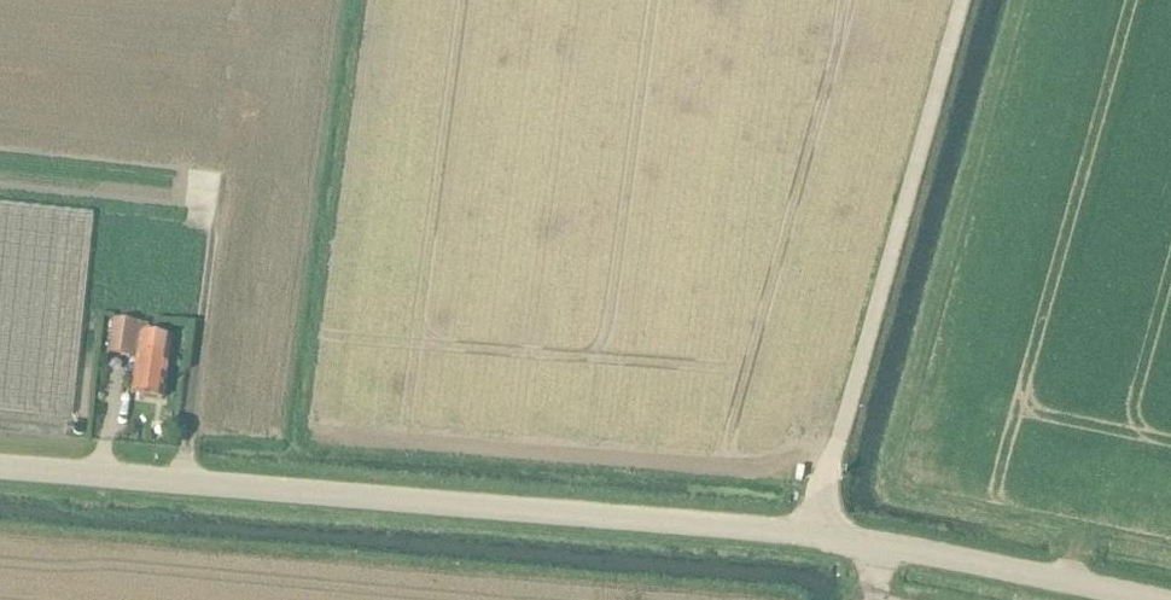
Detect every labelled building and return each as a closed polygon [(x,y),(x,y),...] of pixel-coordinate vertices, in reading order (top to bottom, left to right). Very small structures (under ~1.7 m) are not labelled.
[(94,216),(0,206),(0,409),(73,416),(94,216)] [(114,321),(109,356),(137,360),(132,397),(162,401),(168,358),(170,340),(154,338),(155,331),(148,330),(148,326),(114,321)] [(172,371),(170,386),(179,387),(181,372),(172,371)]
